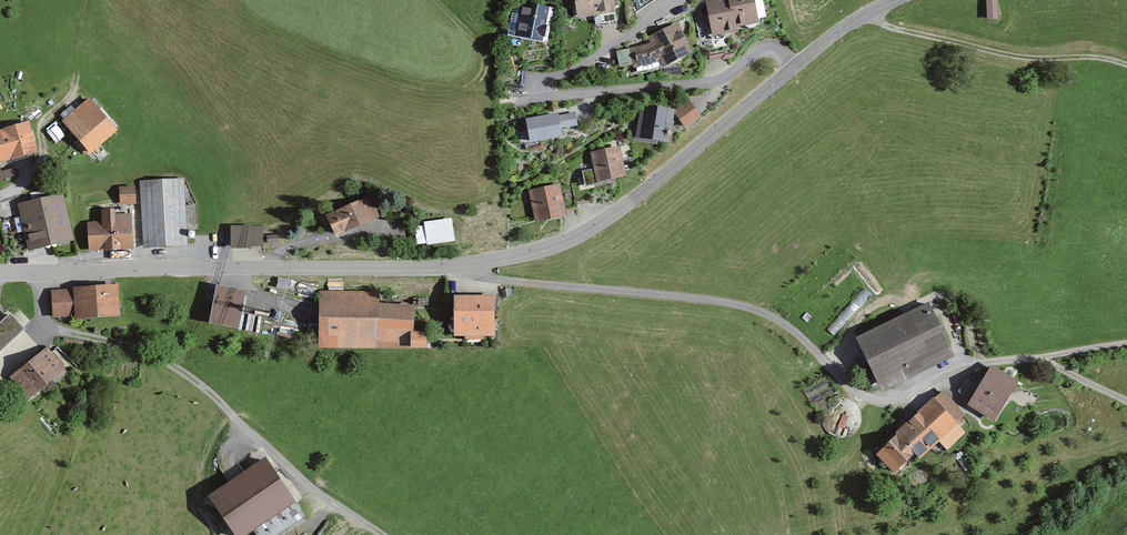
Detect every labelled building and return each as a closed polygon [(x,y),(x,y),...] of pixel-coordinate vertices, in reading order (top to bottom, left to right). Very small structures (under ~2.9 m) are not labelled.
[(581,19),(626,13),(624,0),(578,0),(581,19)] [(712,3),(717,38),(746,33),(745,25),(764,22),(760,0),(731,0),(712,3)] [(987,0),(988,18),(997,17),(996,0),(995,0),(987,0)] [(552,43),(557,9),(525,3),(524,6),(513,5),(507,41),(539,47),(540,41),(552,43)] [(654,46),(634,51),(639,72),(664,64),(667,69),(701,55),(682,24),(652,38),(654,46)] [(92,99),(66,121),(95,154),(120,132),(92,99)] [(698,103),(681,114),(691,130),(708,118),(698,103)] [(681,108),(645,105),(642,141),(678,144),(681,108)] [(563,111),(528,118),(533,146),(569,140),(567,130),(581,128),(578,115),(564,117),(563,111)] [(0,131),(0,164),(42,153),(33,122),(0,131)] [(626,147),(595,153),(598,170),(588,172),(591,187),(632,178),(626,147)] [(185,179),(142,182),(146,249),(190,246),(185,179)] [(565,184),(533,191),(540,224),(573,217),(565,184)] [(138,188),(122,188),(122,207),(139,206),(138,188)] [(66,195),(19,204),(32,252),(76,241),(66,195)] [(368,196),(327,214),(336,236),(378,217),(368,196)] [(103,222),(89,222),(91,253),(137,250),(135,215),(117,216),(117,211),(103,212),(103,222)] [(454,240),(451,218),(424,221),(427,243),(454,240)] [(265,227),(233,229),(234,249),(266,248),(265,227)] [(250,293),(221,287),(213,325),(242,331),(250,293)] [(122,288),(52,291),(54,320),(123,317),(122,288)] [(382,295),(323,295),(323,349),(434,349),(434,334),(421,334),(421,306),(382,305),(382,295)] [(500,298),(459,298),(458,340),(499,341),(500,298)] [(932,305),(862,339),(888,390),(957,356),(932,305)] [(23,327),(11,314),(0,324),(0,348),(23,327)] [(51,349),(17,377),(34,398),(69,370),(51,349)] [(1025,385),(995,367),(973,405),(1003,422),(1025,385)] [(970,394),(981,383),(972,374),(961,386),(970,394)] [(969,416),(946,389),(895,432),(900,437),(881,454),(898,474),(919,456),(923,461),(945,443),(950,449),(968,434),(959,425),(969,416)] [(214,500),(239,534),(254,534),(301,502),(271,459),(214,500)]
